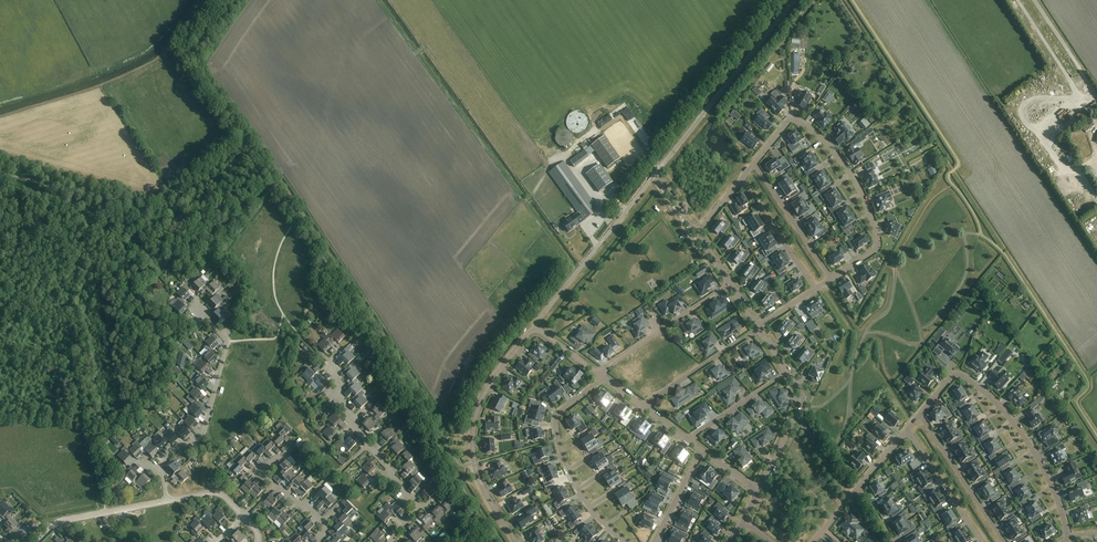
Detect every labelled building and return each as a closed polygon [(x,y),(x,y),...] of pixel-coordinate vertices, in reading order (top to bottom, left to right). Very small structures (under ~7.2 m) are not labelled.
[(792,56),(792,72),(794,72),(794,70),(798,70),(798,62),(801,62),(801,55),(794,55),(794,56),(792,56)] [(818,92),(822,95),(827,88),(823,85),(818,92)] [(757,97),(761,93),(756,87),(752,91),(757,97)] [(808,105),(812,97),(803,91),(802,92),(799,90),(795,97),(798,99),(795,106),(796,106),(795,107),(799,109),(799,108),(804,111),(807,104),(808,105)] [(780,97),(775,91),(771,94),(773,97),(767,103),(778,115),(785,109),(783,107),(787,103),(781,96),(780,97)] [(827,93),(822,100),(825,102),(828,97),(830,98),(831,96),(827,93)] [(1096,107),(1096,105),(1095,103),(1086,110),(1088,113),(1096,107)] [(768,130),(772,126),(765,119),(768,115),(762,109),(757,114),(759,117),(754,122),(763,130),(765,128),(768,130)] [(575,133),(579,133),(582,133),(585,131),(588,128),(589,125),(590,122),(589,118),(588,115),(586,112),(583,111),(579,110),(576,110),(572,111),(570,114),(567,117),(566,121),(567,125),(568,128),(571,131),(575,133)] [(824,114),(819,110),(814,116),(819,120),(816,123),(823,130),(824,128),(825,129),(828,127),(827,126),(833,119),(826,112),(824,114)] [(731,115),(730,116),(733,118),(734,117),(738,120),(741,117),(735,111),(731,115)] [(1091,121),(1091,122),(1083,129),(1087,133),(1095,126),(1094,124),(1096,122),(1096,114),(1090,120),(1091,121)] [(630,121),(626,115),(623,117),(631,128),(637,123),(634,118),(630,121)] [(867,120),(865,121),(864,119),(859,124),(864,130),(871,125),(867,120)] [(846,127),(841,123),(835,129),(839,133),(833,139),(839,145),(845,140),(847,142),(853,135),(849,131),(851,129),(847,126),(846,127)] [(556,138),(556,139),(556,140),(556,141),(556,142),(557,143),(558,144),(559,145),(560,146),(561,146),(562,147),(563,147),(564,147),(565,147),(567,147),(568,147),(569,146),(570,145),(571,144),(571,143),(572,142),(572,141),(573,140),(573,139),(573,138),(572,136),(572,135),(571,134),(571,133),(570,132),(569,132),(568,131),(567,131),(565,130),(564,130),(563,130),(562,131),(561,131),(560,132),(559,132),(558,133),(557,134),(556,135),(556,136),(556,138)] [(796,132),(795,131),(788,136),(792,143),(788,146),(793,153),(798,149),(798,148),(801,146),(799,142),(801,141),(798,136),(799,135),(797,132),(796,132)] [(753,149),(759,142),(748,133),(742,140),(753,149)] [(861,138),(850,145),(852,148),(852,147),(853,148),(861,143),(867,140),(866,139),(863,135),(860,137),(861,138)] [(620,159),(604,136),(591,146),(607,168),(620,159)] [(852,147),(847,151),(849,154),(848,155),(853,162),(854,162),(856,165),(861,162),(859,158),(862,156),(858,149),(854,151),(852,147)] [(585,150),(570,161),(574,166),(589,155),(585,150)] [(802,162),(804,166),(814,159),(810,153),(804,157),(802,154),(794,159),(797,165),(802,162)] [(790,166),(784,158),(778,162),(776,159),(765,166),(766,167),(765,168),(767,171),(768,170),(770,173),(778,168),(781,172),(790,166)] [(808,177),(815,172),(813,169),(818,166),(814,159),(804,166),(807,170),(804,171),(808,177)] [(568,232),(598,210),(563,162),(548,173),(578,213),(562,224),(568,232)] [(869,173),(863,176),(865,180),(864,181),(866,184),(867,184),(870,188),(879,183),(872,171),(871,168),(874,167),(872,163),(865,167),(867,170),(869,173)] [(600,165),(587,175),(591,180),(599,192),(613,182),(604,170),(600,165)] [(933,166),(927,170),(931,176),(937,173),(933,166)] [(817,184),(826,178),(822,172),(816,175),(815,172),(808,177),(811,182),(814,180),(817,184)] [(782,191),(792,185),(788,179),(789,178),(787,175),(780,180),(782,183),(779,185),(781,188),(780,188),(782,191)] [(820,195),(827,191),(825,188),(830,184),(826,178),(817,184),(819,188),(816,190),(820,195)] [(792,185),(782,191),(784,195),(785,194),(787,197),(790,195),(792,198),(799,193),(797,190),(796,191),(792,185)] [(829,203),(838,196),(834,190),(829,194),(827,191),(820,195),(823,201),(826,199),(829,203)] [(879,212),(890,208),(886,200),(892,198),(889,191),(881,194),(882,198),(875,202),(879,212)] [(795,211),(805,205),(803,202),(808,199),(804,193),(797,197),(799,200),(792,205),(794,208),(793,209),(795,211)] [(746,209),(745,206),(748,204),(745,199),(746,199),(743,194),(739,196),(740,197),(737,199),(739,203),(732,208),(737,215),(740,213),(746,209)] [(832,214),(839,209),(837,206),(842,202),(838,196),(829,203),(831,206),(829,208),(832,214)] [(805,205),(795,211),(797,214),(798,214),(800,217),(807,212),(809,215),(816,211),(812,205),(807,208),(805,205)] [(841,221),(851,215),(846,208),(841,212),(839,209),(832,214),(836,219),(838,217),(841,221)] [(808,232),(819,225),(816,221),(819,219),(816,214),(811,217),(813,220),(805,225),(807,228),(806,228),(808,232)] [(851,215),(841,221),(843,225),(841,227),(844,232),(851,227),(849,225),(855,221),(851,215)] [(751,227),(760,222),(759,220),(760,220),(758,217),(757,217),(756,216),(751,220),(749,217),(743,221),(746,226),(749,224),(751,227)] [(888,219),(889,222),(885,224),(889,235),(892,234),(896,236),(900,225),(897,224),(894,217),(888,219)] [(730,225),(725,221),(722,224),(719,222),(715,227),(714,227),(712,231),(716,233),(718,235),(722,229),(725,232),(730,225)] [(760,222),(751,227),(753,231),(750,233),(754,238),(760,234),(758,231),(764,227),(763,226),(764,225),(761,222),(761,223),(760,222)] [(819,225),(808,232),(810,235),(811,235),(813,237),(821,232),(823,235),(828,232),(825,226),(821,229),(819,225)] [(861,234),(861,233),(858,235),(858,236),(853,240),(852,238),(847,241),(852,249),(856,247),(858,250),(862,247),(865,245),(869,242),(865,236),(864,236),(862,234),(861,234)] [(762,247),(774,239),(772,236),(771,236),(769,234),(763,238),(761,235),(754,240),(758,245),(760,244),(762,247)] [(740,240),(735,236),(732,239),(729,236),(725,242),(724,241),(722,246),(725,248),(727,249),(732,244),(735,246),(740,240)] [(767,257),(773,253),(770,249),(777,245),(775,243),(776,242),(774,239),(762,247),(764,250),(762,251),(766,258),(767,257)] [(848,253),(843,246),(840,249),(841,251),(840,253),(839,252),(829,259),(830,261),(829,262),(832,266),(833,265),(834,266),(844,259),(842,256),(844,255),(848,253)] [(750,255),(745,251),(742,253),(739,251),(734,256),(733,256),(731,261),(735,263),(737,264),(742,258),(745,261),(750,255)] [(776,264),(785,258),(781,252),(775,255),(774,252),(773,253),(767,257),(770,262),(773,261),(776,264)] [(785,258),(776,264),(778,268),(775,270),(779,275),(786,271),(784,268),(789,264),(785,258)] [(759,269),(755,266),(751,268),(748,266),(744,271),(743,271),(741,276),(745,277),(747,279),(751,273),(754,276),(759,269)] [(870,271),(867,266),(860,271),(862,274),(856,278),(860,284),(866,280),(867,281),(874,277),(873,275),(874,274),(874,273),(874,272),(873,271),(871,271),(870,271)] [(704,267),(697,272),(700,276),(707,271),(704,267)] [(700,286),(697,288),(702,296),(708,292),(706,290),(710,288),(708,285),(714,282),(710,276),(700,282),(702,284),(699,286),(700,286)] [(201,277),(192,285),(198,292),(203,287),(205,290),(206,289),(211,284),(207,280),(206,282),(201,277)] [(769,284),(764,280),(761,283),(758,281),(754,286),(753,285),(751,290),(754,292),(756,294),(761,288),(764,290),(769,284)] [(799,281),(798,280),(792,284),(790,280),(784,284),(788,290),(790,289),(793,293),(803,286),(801,284),(802,284),(802,282),(801,282),(800,281),(799,281)] [(852,295),(849,290),(852,288),(846,280),(845,280),(844,280),(843,281),(843,282),(837,286),(842,294),(846,299),(852,295)] [(206,289),(212,295),(216,292),(218,294),(224,288),(220,285),(219,286),(214,281),(211,284),(206,289)] [(184,301),(187,298),(191,302),(194,299),(187,292),(190,289),(184,283),(180,284),(180,287),(182,288),(177,293),(179,296),(180,296),(184,301)] [(974,291),(979,295),(983,290),(978,286),(974,291)] [(864,296),(868,293),(864,287),(860,289),(864,296)] [(210,302),(208,303),(214,309),(216,308),(219,305),(222,307),(227,301),(230,298),(227,295),(224,298),(222,299),(218,294),(210,302)] [(779,299),(773,294),(771,297),(768,295),(763,300),(762,300),(760,305),(764,306),(766,308),(770,302),(774,305),(779,299)] [(185,302),(184,301),(180,296),(179,296),(176,300),(177,301),(172,306),(180,314),(182,316),(185,313),(188,315),(191,313),(183,304),(185,302)] [(667,301),(660,305),(666,315),(673,310),(674,313),(681,308),(680,305),(684,303),(679,296),(668,303),(667,301)] [(711,307),(707,310),(711,316),(722,309),(723,311),(724,310),(730,306),(725,298),(718,303),(717,302),(710,306),(711,307)] [(810,315),(823,306),(818,298),(805,307),(810,315)] [(226,312),(221,307),(212,316),(218,322),(219,321),(223,318),(225,320),(231,314),(227,311),(226,312)] [(641,308),(635,312),(638,317),(644,313),(641,308)] [(638,338),(645,333),(643,330),(646,328),(645,327),(648,325),(643,316),(634,322),(636,325),(634,326),(636,327),(632,329),(638,338)] [(601,322),(595,317),(591,322),(598,327),(601,322)] [(732,333),(739,334),(740,328),(743,326),(738,318),(725,327),(719,331),(724,339),(730,335),(732,333)] [(704,329),(698,320),(695,322),(694,321),(690,323),(688,320),(682,324),(687,333),(690,331),(691,332),(693,331),(695,334),(704,329)] [(811,320),(805,324),(806,325),(811,332),(816,328),(811,320)] [(796,325),(791,321),(788,323),(785,321),(780,326),(779,326),(777,331),(781,333),(783,334),(788,328),(791,331),(796,325)] [(576,333),(572,339),(577,343),(580,340),(583,343),(585,341),(588,343),(594,335),(587,329),(583,326),(580,330),(582,331),(579,335),(576,333)] [(331,341),(333,343),(336,340),(339,343),(345,337),(338,329),(331,335),(329,333),(327,336),(331,341)] [(956,329),(949,337),(954,341),(962,333),(956,329)] [(213,350),(216,347),(220,351),(223,348),(216,341),(218,338),(213,332),(209,336),(211,338),(205,343),(208,345),(209,346),(213,350)] [(327,336),(325,334),(322,337),(324,339),(317,345),(325,353),(328,349),(332,354),(336,351),(328,343),(331,341),(327,336)] [(707,356),(713,351),(711,348),(715,346),(714,344),(717,342),(711,334),(704,339),(706,342),(703,343),(706,347),(703,349),(707,356)] [(805,339),(801,335),(797,338),(794,336),(790,341),(789,341),(787,345),(791,347),(793,349),(797,343),(800,345),(805,339)] [(594,348),(590,353),(601,361),(605,356),(606,355),(608,358),(614,354),(613,352),(620,347),(613,336),(607,339),(612,346),(610,347),(604,351),(604,350),(600,352),(594,348)] [(954,358),(961,350),(946,337),(939,345),(954,358)] [(533,348),(531,351),(531,352),(528,355),(534,360),(537,356),(540,358),(547,349),(538,342),(535,346),(535,345),(533,348)] [(1000,357),(1007,347),(1002,343),(999,347),(999,348),(995,353),(1000,357)] [(215,352),(213,350),(209,346),(208,345),(204,348),(205,349),(200,354),(202,356),(208,362),(210,364),(216,358),(213,354),(215,352)] [(762,354),(756,345),(753,347),(752,345),(748,348),(746,345),(740,349),(745,358),(749,356),(750,357),(751,356),(753,359),(762,354)] [(348,364),(355,357),(349,351),(351,349),(348,346),(342,352),(344,355),(337,362),(340,365),(345,361),(348,364)] [(940,357),(943,353),(937,347),(933,352),(940,357)] [(1008,349),(1001,357),(1006,361),(1013,353),(1008,349)] [(815,354),(810,350),(807,353),(804,350),(800,355),(799,355),(796,360),(800,362),(802,363),(807,358),(810,360),(815,354)] [(179,355),(177,364),(183,370),(186,357),(181,352),(180,356),(179,355)] [(983,352),(980,355),(978,358),(976,357),(974,360),(973,359),(970,362),(971,365),(973,367),(975,367),(977,368),(977,370),(979,372),(983,371),(985,368),(983,367),(986,364),(984,363),(989,357),(983,352)] [(206,364),(208,362),(202,356),(199,359),(200,361),(195,366),(201,372),(203,373),(206,370),(210,375),(213,372),(209,367),(206,364)] [(530,368),(534,363),(529,359),(525,363),(522,361),(516,368),(520,371),(519,372),(522,374),(523,373),(527,376),(532,369),(530,368)] [(1021,359),(1019,361),(1026,368),(1028,366),(1021,359)] [(771,369),(765,361),(755,368),(757,371),(755,372),(756,374),(753,375),(759,383),(765,379),(763,377),(767,375),(766,372),(771,369)] [(356,378),(360,374),(354,367),(356,365),(353,362),(346,369),(349,372),(346,375),(352,381),(353,381),(356,378)] [(815,365),(811,363),(808,370),(811,372),(809,376),(814,379),(813,381),(817,383),(818,381),(819,381),(819,380),(820,381),(822,377),(821,377),(825,370),(822,368),(815,365)] [(315,380),(313,377),(320,370),(317,366),(312,371),(309,368),(302,375),(308,381),(306,383),(309,386),(313,382),(315,380)] [(715,370),(713,367),(707,371),(711,377),(714,375),(716,379),(719,378),(721,381),(729,375),(723,367),(720,369),(719,367),(715,370)] [(569,381),(577,371),(574,368),(573,369),(571,368),(567,373),(564,370),(559,376),(564,383),(567,379),(569,381)] [(932,376),(934,373),(929,368),(925,373),(925,372),(919,379),(928,387),(934,380),(930,377),(931,376),(932,376)] [(1029,381),(1034,376),(1028,370),(1024,374),(1026,377),(1029,381)] [(577,371),(569,381),(573,384),(572,387),(575,389),(581,385),(578,381),(582,375),(577,371)] [(1000,376),(995,372),(996,371),(990,378),(990,377),(995,381),(993,383),(993,382),(992,383),(1001,390),(1003,387),(1004,388),(1007,385),(1006,384),(1009,381),(1001,373),(1001,374),(1000,376)] [(192,380),(196,384),(197,384),(202,389),(204,391),(210,385),(208,383),(205,379),(207,377),(203,373),(201,372),(192,380)] [(313,382),(319,388),(317,390),(320,393),(326,387),(324,384),(331,377),(328,374),(323,378),(320,375),(315,380),(313,382)] [(909,376),(907,379),(913,384),(915,381),(909,376)] [(522,381),(517,377),(514,381),(510,377),(508,379),(507,378),(505,382),(506,383),(502,387),(509,392),(514,386),(517,388),(522,381)] [(359,380),(356,378),(353,381),(352,381),(349,384),(352,387),(349,389),(345,394),(348,398),(353,393),(355,396),(356,396),(361,390),(361,391),(363,389),(357,382),(359,380)] [(740,389),(733,378),(717,389),(721,395),(724,393),(726,397),(723,399),(728,405),(734,401),(732,398),(736,395),(734,393),(740,389)] [(551,390),(558,401),(559,401),(561,399),(560,398),(563,396),(559,390),(562,388),(557,381),(554,383),(556,387),(551,390)] [(200,392),(202,389),(197,384),(196,384),(193,387),(194,389),(189,394),(190,395),(195,400),(195,399),(197,401),(200,398),(204,402),(207,399),(200,392)] [(694,394),(700,390),(696,384),(690,388),(694,394)] [(917,401),(919,398),(923,393),(914,385),(910,390),(911,390),(907,394),(912,398),(912,399),(914,401),(915,400),(916,401),(917,400),(917,401)] [(781,408),(789,403),(786,399),(788,393),(781,391),(778,387),(771,392),(781,408)] [(960,388),(959,387),(956,389),(956,390),(954,392),(959,399),(955,401),(960,408),(966,405),(964,401),(963,402),(962,400),(967,397),(961,388),(960,388)] [(1026,401),(1019,393),(1021,392),(1017,387),(1007,396),(1010,400),(1012,398),(1020,407),(1026,401)] [(558,401),(551,390),(548,392),(545,389),(539,394),(545,403),(550,400),(552,404),(555,401),(556,402),(558,401)] [(693,396),(688,389),(684,391),(677,390),(676,397),(672,399),(677,407),(693,396)] [(356,396),(355,396),(354,397),(357,400),(350,408),(352,410),(357,406),(361,409),(368,402),(362,395),(364,393),(361,391),(361,390),(356,396)] [(600,404),(608,394),(604,391),(603,392),(601,391),(598,396),(596,395),(590,399),(594,404),(597,401),(600,404)] [(1035,402),(1038,405),(1044,400),(1043,399),(1048,394),(1046,391),(1040,396),(1041,397),(1035,402)] [(608,394),(600,404),(605,408),(603,411),(606,413),(611,406),(609,405),(609,403),(612,399),(610,397),(611,396),(608,394)] [(190,395),(187,398),(192,403),(193,404),(188,409),(191,412),(196,417),(197,418),(198,419),(203,414),(204,413),(202,411),(199,408),(201,405),(197,401),(195,399),(195,400),(190,395)] [(505,403),(507,399),(499,395),(496,401),(495,401),(492,405),(492,404),(490,407),(500,412),(505,403)] [(532,413),(544,416),(544,413),(545,410),(538,408),(539,402),(531,400),(529,407),(533,409),(532,413)] [(763,406),(759,402),(755,406),(754,404),(748,410),(753,415),(757,412),(759,414),(762,411),(767,417),(773,411),(765,404),(763,406)] [(957,410),(952,402),(948,405),(954,412),(957,410)] [(379,422),(382,419),(380,417),(386,411),(379,404),(375,407),(371,403),(368,406),(375,413),(372,416),(374,418),(379,422)] [(695,416),(690,419),(695,426),(703,421),(706,419),(705,418),(706,417),(704,415),(706,414),(710,411),(708,408),(708,407),(707,406),(705,403),(694,410),(696,413),(694,415),(695,416)] [(592,413),(595,411),(589,405),(587,408),(592,413)] [(619,418),(627,408),(623,405),(622,406),(621,405),(617,410),(616,410),(613,408),(608,414),(612,417),(614,414),(619,418)] [(976,411),(975,409),(975,408),(973,405),(966,410),(964,408),(958,412),(961,417),(965,415),(967,417),(976,411)] [(627,408),(619,418),(622,420),(621,423),(626,427),(630,421),(628,419),(628,418),(631,413),(629,411),(630,410),(627,408)] [(335,427),(338,424),(343,429),(346,426),(339,418),(341,415),(335,409),(332,412),(334,414),(328,420),(329,422),(330,422),(335,427)] [(944,413),(941,409),(936,413),(935,412),(931,415),(934,420),(935,419),(937,422),(945,416),(947,419),(951,416),(947,411),(944,413)] [(1037,415),(1032,410),(1027,414),(1030,418),(1031,419),(1028,422),(1033,428),(1034,427),(1035,428),(1038,426),(1038,425),(1043,421),(1038,414),(1037,415)] [(894,427),(900,420),(895,415),(895,414),(892,411),(885,420),(894,427)] [(973,421),(979,416),(976,411),(967,417),(968,420),(966,422),(969,427),(975,423),(973,421)] [(194,420),(197,418),(196,417),(191,412),(187,415),(188,417),(184,421),(183,422),(188,426),(193,431),(199,425),(197,424),(194,420)] [(374,418),(372,420),(364,413),(361,416),(366,420),(362,424),(369,431),(376,425),(378,427),(381,424),(379,422),(374,418)] [(543,419),(544,416),(532,413),(531,416),(526,416),(524,423),(532,426),(534,420),(541,422),(542,419),(543,419)] [(749,421),(741,413),(734,421),(733,420),(730,422),(728,424),(727,425),(729,428),(728,428),(730,430),(731,430),(733,431),(734,430),(737,433),(749,421)] [(579,421),(577,421),(574,417),(567,421),(567,422),(566,423),(569,427),(570,426),(573,430),(577,427),(581,433),(587,429),(581,420),(579,421)] [(498,422),(498,418),(491,418),(491,422),(488,422),(486,422),(486,430),(487,430),(487,431),(491,431),(491,430),(498,430),(498,422)] [(635,436),(646,422),(642,419),(642,420),(640,419),(636,424),(635,424),(632,422),(628,429),(631,431),(630,432),(635,436)] [(183,422),(184,421),(182,420),(179,424),(180,425),(175,430),(176,431),(183,438),(184,440),(191,433),(189,432),(185,428),(188,426),(183,422)] [(946,437),(955,431),(951,425),(954,423),(952,421),(946,424),(948,427),(942,431),(946,437)] [(336,428),(335,427),(330,422),(329,422),(327,425),(329,427),(322,433),(330,440),(336,434),(333,431),(336,428)] [(646,422),(635,436),(642,440),(642,439),(645,441),(649,435),(647,433),(647,432),(650,427),(648,425),(649,424),(646,422)] [(164,435),(165,436),(165,437),(171,443),(173,445),(179,439),(177,437),(174,434),(176,431),(175,430),(169,423),(166,426),(168,428),(167,429),(168,430),(164,435)] [(285,440),(285,441),(288,444),(291,442),(285,436),(289,432),(292,430),(285,423),(282,425),(275,431),(277,433),(285,440)] [(978,434),(987,428),(984,423),(977,427),(975,424),(970,428),(972,431),(974,429),(978,434)] [(888,429),(882,424),(880,426),(878,425),(873,431),(879,437),(883,440),(887,436),(883,433),(885,431),(886,431),(888,429)] [(1055,440),(1052,436),(1054,435),(1054,436),(1056,435),(1055,434),(1057,433),(1053,426),(1047,430),(1047,429),(1039,435),(1044,442),(1045,441),(1050,447),(1058,443),(1056,440),(1055,440)] [(398,436),(400,435),(397,432),(395,434),(389,427),(382,435),(385,438),(381,442),(384,445),(391,438),(394,441),(398,436)] [(536,432),(535,428),(526,430),(527,437),(532,436),(533,440),(536,440),(536,441),(539,441),(541,441),(541,439),(544,438),(544,437),(544,434),(544,432),(543,432),(543,431),(536,432)] [(987,428),(978,434),(979,437),(977,439),(980,444),(986,440),(984,437),(990,433),(987,428)] [(584,448),(595,441),(593,438),(597,435),(594,429),(586,434),(588,437),(581,441),(583,443),(581,444),(584,447),(584,448)] [(164,435),(159,430),(156,434),(157,436),(152,440),(157,445),(156,445),(161,450),(165,447),(167,449),(170,446),(163,439),(165,437),(165,436),(164,435)] [(763,446),(769,443),(768,441),(773,437),(768,430),(752,440),(757,448),(762,445),(763,446)] [(713,431),(707,438),(717,446),(719,443),(725,436),(718,431),(716,434),(714,431),(713,431)] [(955,431),(946,437),(950,443),(956,439),(958,442),(963,438),(960,433),(958,434),(955,431)] [(278,447),(285,441),(285,440),(277,433),(271,439),(278,447)] [(651,436),(647,443),(650,445),(652,447),(654,444),(657,446),(665,436),(661,433),(661,434),(659,433),(655,438),(654,438),(651,436)] [(872,453),(878,446),(873,442),(875,440),(869,434),(867,437),(869,439),(863,445),(872,453)] [(401,439),(398,436),(394,441),(392,443),(394,445),(391,448),(398,455),(403,450),(405,448),(405,447),(399,441),(401,439)] [(665,436),(657,446),(663,450),(660,453),(664,455),(669,449),(666,447),(666,446),(669,441),(667,440),(668,438),(665,436)] [(348,451),(361,440),(358,437),(355,439),(355,440),(353,442),(350,438),(347,440),(344,438),(337,444),(340,447),(342,445),(348,451)] [(269,452),(273,448),(278,454),(281,452),(268,438),(262,445),(261,445),(267,450),(269,452)] [(152,440),(151,439),(147,442),(149,444),(144,449),(151,457),(153,458),(156,455),(159,458),(162,455),(157,451),(154,447),(156,445),(157,445),(152,440)] [(495,452),(494,439),(485,440),(485,444),(484,444),(485,448),(486,448),(486,453),(487,453),(487,454),(491,454),(491,453),(495,452)] [(849,439),(845,443),(851,447),(854,443),(849,439)] [(989,451),(998,444),(997,442),(995,439),(988,444),(986,441),(981,445),(984,450),(987,448),(989,451)] [(958,457),(968,450),(966,447),(968,445),(965,440),(959,444),(961,446),(954,451),(958,457)] [(131,452),(130,452),(137,459),(143,453),(140,449),(142,447),(136,441),(133,444),(134,446),(129,451),(131,452)] [(595,441),(584,448),(586,451),(588,451),(589,452),(595,448),(597,451),(603,447),(600,442),(597,444),(595,441)] [(261,445),(262,445),(260,443),(253,449),(260,457),(264,453),(270,458),(272,456),(269,452),(267,450),(261,445)] [(410,460),(416,455),(410,449),(412,446),(409,443),(405,447),(405,448),(403,450),(405,453),(402,456),(408,462),(409,462),(410,460)] [(998,444),(989,451),(992,455),(989,457),(991,460),(996,457),(995,454),(1002,449),(1000,446),(999,446),(998,444)] [(1056,466),(1066,461),(1060,451),(1066,448),(1063,444),(1056,448),(1058,451),(1050,455),(1056,466)] [(129,451),(125,446),(121,450),(123,451),(117,456),(125,464),(131,458),(128,454),(130,452),(131,452),(129,451)] [(676,460),(684,450),(680,447),(680,449),(678,447),(674,452),(673,452),(671,450),(666,457),(669,459),(671,456),(676,460)] [(743,468),(748,464),(747,462),(751,460),(742,447),(735,452),(741,461),(739,462),(740,464),(739,464),(741,467),(741,466),(743,468)] [(544,450),(543,448),(541,449),(539,450),(539,452),(536,453),(537,457),(533,458),(535,465),(544,462),(543,459),(549,456),(549,455),(549,452),(548,450),(547,450),(547,449),(544,450)] [(595,466),(605,459),(603,457),(607,454),(603,448),(597,453),(599,456),(592,460),(593,461),(592,462),(594,464),(595,464),(596,465),(595,466)] [(250,463),(254,459),(259,465),(261,462),(249,449),(243,456),(242,456),(248,461),(250,463)] [(684,450),(676,460),(680,462),(678,465),(683,468),(686,461),(685,460),(688,455),(687,454),(687,453),(684,450)] [(968,450),(958,457),(962,463),(969,458),(971,461),(976,458),(974,455),(972,456),(968,450)] [(914,462),(913,459),(914,459),(908,451),(896,459),(898,463),(895,465),(898,468),(900,466),(901,467),(910,461),(912,463),(910,465),(913,470),(920,465),(917,460),(914,462)] [(861,462),(866,457),(860,452),(855,457),(854,455),(848,462),(858,470),(860,468),(863,465),(862,464),(863,464),(861,462)] [(1092,453),(1088,456),(1091,462),(1095,460),(1094,458),(1096,457),(1095,454),(1093,455),(1092,453)] [(242,456),(243,456),(241,454),(234,460),(236,462),(241,468),(242,467),(245,463),(251,469),(253,467),(250,463),(248,461),(242,456)] [(605,459),(595,466),(596,466),(597,467),(596,468),(598,470),(599,470),(599,471),(606,466),(608,469),(614,465),(612,461),(614,460),(610,455),(605,459)] [(996,462),(1002,472),(1007,468),(1006,465),(1009,463),(1005,456),(996,462)] [(173,476),(176,473),(182,467),(177,462),(178,460),(175,457),(169,462),(171,465),(168,468),(167,469),(173,476)] [(370,475),(371,476),(375,480),(377,478),(372,473),(376,469),(373,466),(376,463),(369,457),(366,460),(368,462),(362,468),(364,470),(369,475),(370,475)] [(278,476),(281,478),(282,476),(283,476),(283,475),(286,472),(286,473),(289,469),(290,469),(294,465),(287,459),(286,460),(283,463),(280,466),(284,470),(278,476)] [(971,476),(981,470),(979,466),(981,465),(977,459),(972,463),(974,466),(967,470),(971,476)] [(233,465),(228,470),(233,475),(235,473),(237,476),(244,469),(242,467),(241,468),(236,462),(234,460),(233,460),(230,463),(233,465)] [(416,467),(410,460),(409,462),(408,462),(403,468),(406,471),(401,475),(404,479),(412,471),(415,474),(417,472),(421,468),(418,465),(416,467)] [(501,467),(499,461),(493,463),(495,469),(489,471),(491,475),(490,475),(491,477),(492,480),(507,474),(503,466),(501,467)] [(138,476),(140,474),(137,471),(141,467),(138,464),(130,471),(128,469),(122,475),(126,478),(127,477),(132,482),(138,476)] [(1072,484),(1077,481),(1076,480),(1082,477),(1075,464),(1068,467),(1067,468),(1070,473),(1062,477),(1065,485),(1071,482),(1072,484)] [(541,474),(542,478),(557,472),(557,471),(555,469),(553,466),(546,469),(545,465),(537,468),(540,475),(541,474)] [(607,483),(618,477),(615,473),(619,471),(615,466),(608,471),(610,474),(605,477),(606,479),(605,479),(607,483)] [(176,473),(178,475),(171,481),(175,485),(178,482),(181,485),(189,477),(184,472),(185,470),(182,467),(176,473)] [(705,481),(712,471),(707,467),(703,473),(700,471),(696,479),(699,481),(702,479),(705,481)] [(281,478),(279,479),(277,482),(279,484),(284,479),(288,483),(296,475),(290,469),(289,469),(286,473),(286,472),(283,475),(283,476),(282,476),(281,478)] [(1008,480),(1017,474),(1014,469),(1007,473),(1006,471),(1000,474),(1003,479),(1006,478),(1008,480)] [(368,479),(371,476),(370,475),(369,475),(364,470),(361,473),(363,475),(357,481),(364,488),(367,485),(373,491),(377,488),(371,482),(368,479)] [(981,470),(971,476),(975,482),(982,478),(983,481),(989,477),(985,471),(983,473),(981,470)] [(659,481),(669,486),(671,483),(673,484),(675,478),(661,471),(660,475),(662,476),(659,481)] [(712,471),(705,481),(710,485),(708,488),(711,490),(716,484),(714,482),(713,481),(717,476),(715,474),(716,473),(712,471)] [(916,480),(918,483),(928,477),(924,471),(918,475),(916,472),(910,476),(914,481),(916,480)] [(557,472),(542,478),(544,482),(543,482),(543,484),(545,488),(553,485),(551,481),(558,478),(557,475),(557,472)] [(138,476),(132,482),(135,486),(137,484),(142,489),(151,480),(145,474),(144,475),(140,478),(138,476)] [(1017,474),(1008,480),(1011,485),(1009,487),(1010,490),(1016,486),(1014,483),(1021,479),(1017,474)] [(306,481),(305,481),(299,475),(292,482),(289,485),(286,488),(289,490),(291,488),(294,485),(298,488),(298,489),(306,481)] [(413,486),(408,490),(412,493),(416,489),(419,486),(420,486),(422,489),(424,487),(424,486),(428,482),(425,479),(423,481),(417,475),(415,477),(410,482),(413,486)] [(618,477),(607,483),(610,487),(611,486),(612,488),(617,485),(619,488),(626,483),(622,478),(620,480),(618,477)] [(928,477),(918,483),(920,487),(918,488),(922,494),(927,490),(925,487),(932,483),(928,477)] [(257,485),(260,481),(258,478),(252,484),(248,480),(241,487),(247,494),(249,492),(256,485),(257,485)] [(298,489),(298,488),(294,492),(297,494),(302,489),(306,493),(314,486),(307,479),(305,481),(306,481),(298,489)] [(424,486),(424,487),(426,489),(423,492),(430,499),(437,491),(431,485),(433,483),(430,480),(428,482),(424,486)] [(508,485),(505,480),(499,484),(501,489),(498,490),(502,497),(503,496),(504,497),(506,496),(506,495),(512,492),(509,485),(508,485)] [(984,496),(992,490),(989,485),(991,483),(989,480),(983,484),(985,487),(980,490),(984,496)] [(667,489),(669,486),(659,481),(657,487),(659,488),(657,491),(660,493),(666,496),(669,490),(667,489)] [(881,489),(879,486),(880,485),(878,482),(874,484),(875,485),(871,488),(872,489),(870,490),(875,496),(881,492),(883,495),(887,493),(884,488),(881,489)] [(1073,502),(1076,500),(1084,496),(1082,491),(1088,488),(1086,482),(1078,485),(1079,489),(1068,493),(1072,501),(1073,501),(1073,502)] [(249,492),(255,498),(263,491),(269,486),(266,483),(263,485),(263,486),(260,489),(257,485),(256,485),(249,492)] [(619,501),(630,494),(628,491),(632,489),(628,483),(621,488),(623,491),(615,495),(616,496),(615,497),(617,499),(618,499),(619,501)] [(729,489),(722,483),(716,490),(723,496),(724,495),(732,502),(739,494),(738,493),(739,492),(738,491),(737,490),(736,490),(735,491),(731,487),(729,489)] [(1028,491),(1027,489),(1028,488),(1026,485),(1018,490),(1017,487),(1011,491),(1013,494),(1016,492),(1019,497),(1028,491)] [(320,496),(324,500),(330,494),(330,495),(332,493),(325,486),(315,496),(312,499),(315,502),(317,499),(320,496)] [(556,498),(567,492),(565,490),(564,490),(562,487),(556,490),(554,487),(547,491),(549,495),(553,493),(556,498)] [(522,491),(524,496),(532,492),(529,488),(522,491)] [(691,499),(700,504),(703,499),(705,500),(707,496),(693,489),(690,495),(692,496),(691,499)] [(931,503),(941,496),(937,490),(930,494),(928,492),(923,495),(926,501),(929,499),(931,503)] [(984,496),(988,502),(991,500),(993,502),(1001,497),(997,492),(995,493),(992,490),(984,496)] [(649,501),(659,506),(661,503),(663,503),(665,498),(651,491),(650,495),(652,496),(649,501)] [(1025,500),(1032,496),(1028,491),(1019,497),(1022,502),(1019,504),(1021,506),(1027,503),(1025,500)] [(567,492),(556,498),(557,501),(554,504),(557,509),(564,505),(562,502),(569,498),(567,495),(568,495),(567,492)] [(275,499),(271,496),(271,495),(263,503),(270,509),(283,496),(280,494),(275,499)] [(317,506),(317,507),(319,510),(322,507),(325,504),(329,508),(336,501),(330,495),(330,494),(324,500),(317,506)] [(630,494),(619,501),(620,503),(620,504),(622,506),(623,507),(627,504),(627,505),(628,505),(631,509),(638,504),(636,501),(635,501),(630,494)] [(884,511),(893,505),(890,499),(893,497),(891,494),(885,498),(887,501),(880,506),(882,509),(883,508),(884,511)] [(941,496),(931,503),(933,506),(931,507),(934,513),(940,509),(938,506),(945,502),(941,496)] [(1,499),(0,498),(0,515),(2,517),(6,514),(8,516),(9,515),(14,510),(12,507),(10,509),(3,501),(1,499)] [(446,509),(443,511),(445,514),(449,518),(452,515),(450,513),(456,507),(449,499),(445,503),(441,498),(438,501),(446,509)] [(518,501),(516,498),(509,502),(511,505),(508,507),(510,510),(509,510),(511,513),(512,513),(513,514),(516,511),(517,512),(520,510),(519,510),(524,507),(520,500),(518,501)] [(997,515),(1007,508),(1004,505),(1007,504),(1003,498),(997,502),(999,505),(993,509),(997,515)] [(697,509),(700,504),(691,499),(689,502),(687,501),(684,507),(690,510),(692,507),(697,509)] [(350,520),(351,519),(357,513),(350,506),(344,500),(341,503),(347,508),(343,512),(345,514),(350,520)] [(405,508),(398,500),(392,506),(388,502),(385,505),(387,507),(387,508),(391,512),(393,514),(396,511),(403,519),(406,516),(402,511),(405,508)] [(657,509),(659,506),(649,501),(647,506),(644,505),(643,509),(656,516),(659,510),(657,509)] [(1030,513),(1039,507),(1036,502),(1030,507),(1028,504),(1022,507),(1024,510),(1027,509),(1030,513)] [(724,522),(726,518),(727,516),(722,512),(724,509),(718,503),(713,509),(717,512),(714,514),(720,519),(719,520),(724,522)] [(893,505),(884,511),(888,516),(895,512),(896,515),(902,511),(901,510),(903,509),(900,506),(897,506),(895,503),(893,505)] [(387,507),(385,505),(378,512),(380,514),(378,516),(389,528),(392,525),(388,521),(391,517),(389,514),(391,512),(387,508),(387,507)] [(1078,523),(1083,522),(1083,521),(1088,519),(1086,511),(1089,510),(1087,505),(1081,507),(1082,510),(1075,512),(1076,516),(1078,523)] [(276,508),(268,515),(275,522),(277,520),(282,514),(284,512),(287,509),(285,506),(280,512),(276,508)] [(443,511),(439,507),(438,506),(432,513),(434,516),(432,518),(434,521),(438,525),(441,522),(439,520),(445,514),(443,511)] [(524,528),(526,527),(526,526),(534,521),(530,516),(537,512),(533,506),(525,511),(527,515),(517,521),(522,528),(523,528),(524,528)] [(569,518),(579,511),(577,509),(576,509),(574,506),(568,511),(566,508),(559,513),(562,517),(567,516),(569,518)] [(214,518),(220,524),(226,519),(222,515),(225,513),(219,507),(216,510),(217,512),(213,516),(212,516),(214,518)] [(1039,507),(1030,513),(1030,514),(1033,519),(1031,520),(1032,523),(1038,519),(1036,517),(1040,514),(1043,512),(1042,509),(1041,509),(1039,507)] [(343,512),(342,511),(340,508),(337,511),(343,516),(339,520),(346,528),(352,521),(351,519),(350,520),(345,514),(343,512)] [(681,518),(690,523),(693,518),(696,520),(698,516),(683,508),(681,514),(683,515),(681,518)] [(1007,508),(997,515),(1001,521),(1007,517),(1009,519),(1015,516),(1013,513),(1010,514),(1007,508)] [(212,516),(213,516),(207,510),(205,511),(205,515),(201,520),(201,521),(203,522),(203,523),(209,529),(215,523),(212,520),(214,518),(212,516)] [(944,522),(953,516),(950,510),(945,513),(943,511),(936,515),(939,520),(942,519),(944,522)] [(277,520),(283,526),(296,513),(293,511),(288,516),(284,512),(282,514),(277,520)] [(579,511),(569,518),(571,521),(568,525),(571,530),(578,525),(576,522),(582,517),(580,514),(579,511)] [(892,524),(896,529),(908,522),(904,516),(907,515),(905,512),(897,517),(899,520),(892,524)] [(432,518),(427,513),(423,517),(419,513),(416,515),(423,523),(421,525),(427,532),(430,529),(428,527),(434,521),(432,518)] [(651,529),(654,522),(648,519),(650,516),(643,513),(642,516),(644,517),(639,527),(643,529),(644,526),(651,529)] [(15,527),(17,525),(11,519),(12,517),(9,515),(8,516),(3,521),(6,523),(4,525),(8,529),(3,534),(5,536),(10,532),(15,527)] [(850,533),(853,536),(856,539),(864,530),(855,523),(858,520),(851,515),(842,527),(845,529),(842,532),(847,536),(850,533)] [(201,521),(201,520),(197,516),(193,519),(195,521),(191,526),(198,534),(204,528),(201,525),(203,523),(203,522),(201,521)] [(338,532),(335,535),(337,537),(342,541),(345,539),(341,536),(348,529),(346,528),(339,520),(335,516),(333,519),(338,525),(334,529),(338,532)] [(953,516),(944,522),(947,527),(946,528),(948,531),(954,527),(952,524),(957,521),(953,516)] [(717,536),(719,532),(720,530),(715,525),(717,522),(711,517),(707,522),(710,525),(707,528),(713,532),(712,533),(717,536)] [(308,532),(312,528),(317,534),(320,531),(307,518),(301,525),(305,529),(308,532)] [(688,528),(690,523),(681,518),(679,522),(677,521),(675,526),(688,533),(689,529),(688,528)] [(1009,534),(1019,528),(1017,524),(1019,523),(1016,518),(1010,521),(1012,524),(1006,528),(1009,534)] [(908,522),(896,529),(898,532),(897,533),(899,535),(904,532),(906,535),(915,529),(913,526),(912,527),(908,521),(908,522)] [(414,540),(416,541),(422,536),(424,538),(427,535),(421,529),(418,532),(411,525),(408,528),(412,532),(409,535),(414,540)] [(584,537),(593,529),(591,527),(590,527),(588,525),(582,530),(580,527),(574,533),(576,536),(580,533),(584,537)] [(1053,528),(1051,526),(1043,531),(1041,528),(1035,532),(1039,538),(1042,535),(1042,534),(1046,539),(1056,533),(1055,532),(1057,531),(1054,527),(1053,528)] [(22,534),(15,527),(10,532),(5,536),(6,536),(9,533),(15,540),(17,538),(19,541),(26,535),(23,532),(22,534)] [(539,533),(541,532),(538,527),(526,535),(529,539),(532,538),(533,539),(531,540),(533,541),(541,541),(543,541),(545,540),(543,537),(542,537),(539,533)] [(384,541),(381,538),(388,531),(386,528),(381,533),(378,529),(370,536),(376,541),(383,541),(384,541)] [(680,541),(681,541),(683,537),(687,539),(689,535),(674,528),(671,533),(673,534),(671,537),(680,541)] [(1019,528),(1009,534),(1013,540),(1020,536),(1022,539),(1027,535),(1024,530),(1021,531),(1019,528)] [(300,533),(299,534),(298,535),(304,540),(303,540),(305,541),(306,541),(309,538),(312,541),(315,539),(308,532),(305,529),(300,533)] [(584,537),(586,540),(585,541),(594,541),(591,539),(597,534),(594,532),(595,531),(593,529),(584,537)] [(956,541),(966,535),(962,529),(956,533),(954,531),(948,534),(952,540),(954,538),(956,541)] [(245,538),(238,530),(232,536),(235,540),(233,541),(242,541),(245,538)] [(332,541),(343,541),(342,541),(337,537),(335,535),(334,534),(332,531),(329,533),(332,536),(335,539),(332,541)] [(708,539),(710,536),(704,531),(700,536),(703,539),(700,541),(711,541),(708,539)] [(303,540),(304,540),(298,535),(299,534),(297,532),(290,539),(293,541),(305,541),(303,540)] [(917,539),(919,537),(916,532),(909,536),(911,539),(906,541),(919,541),(917,539)]
